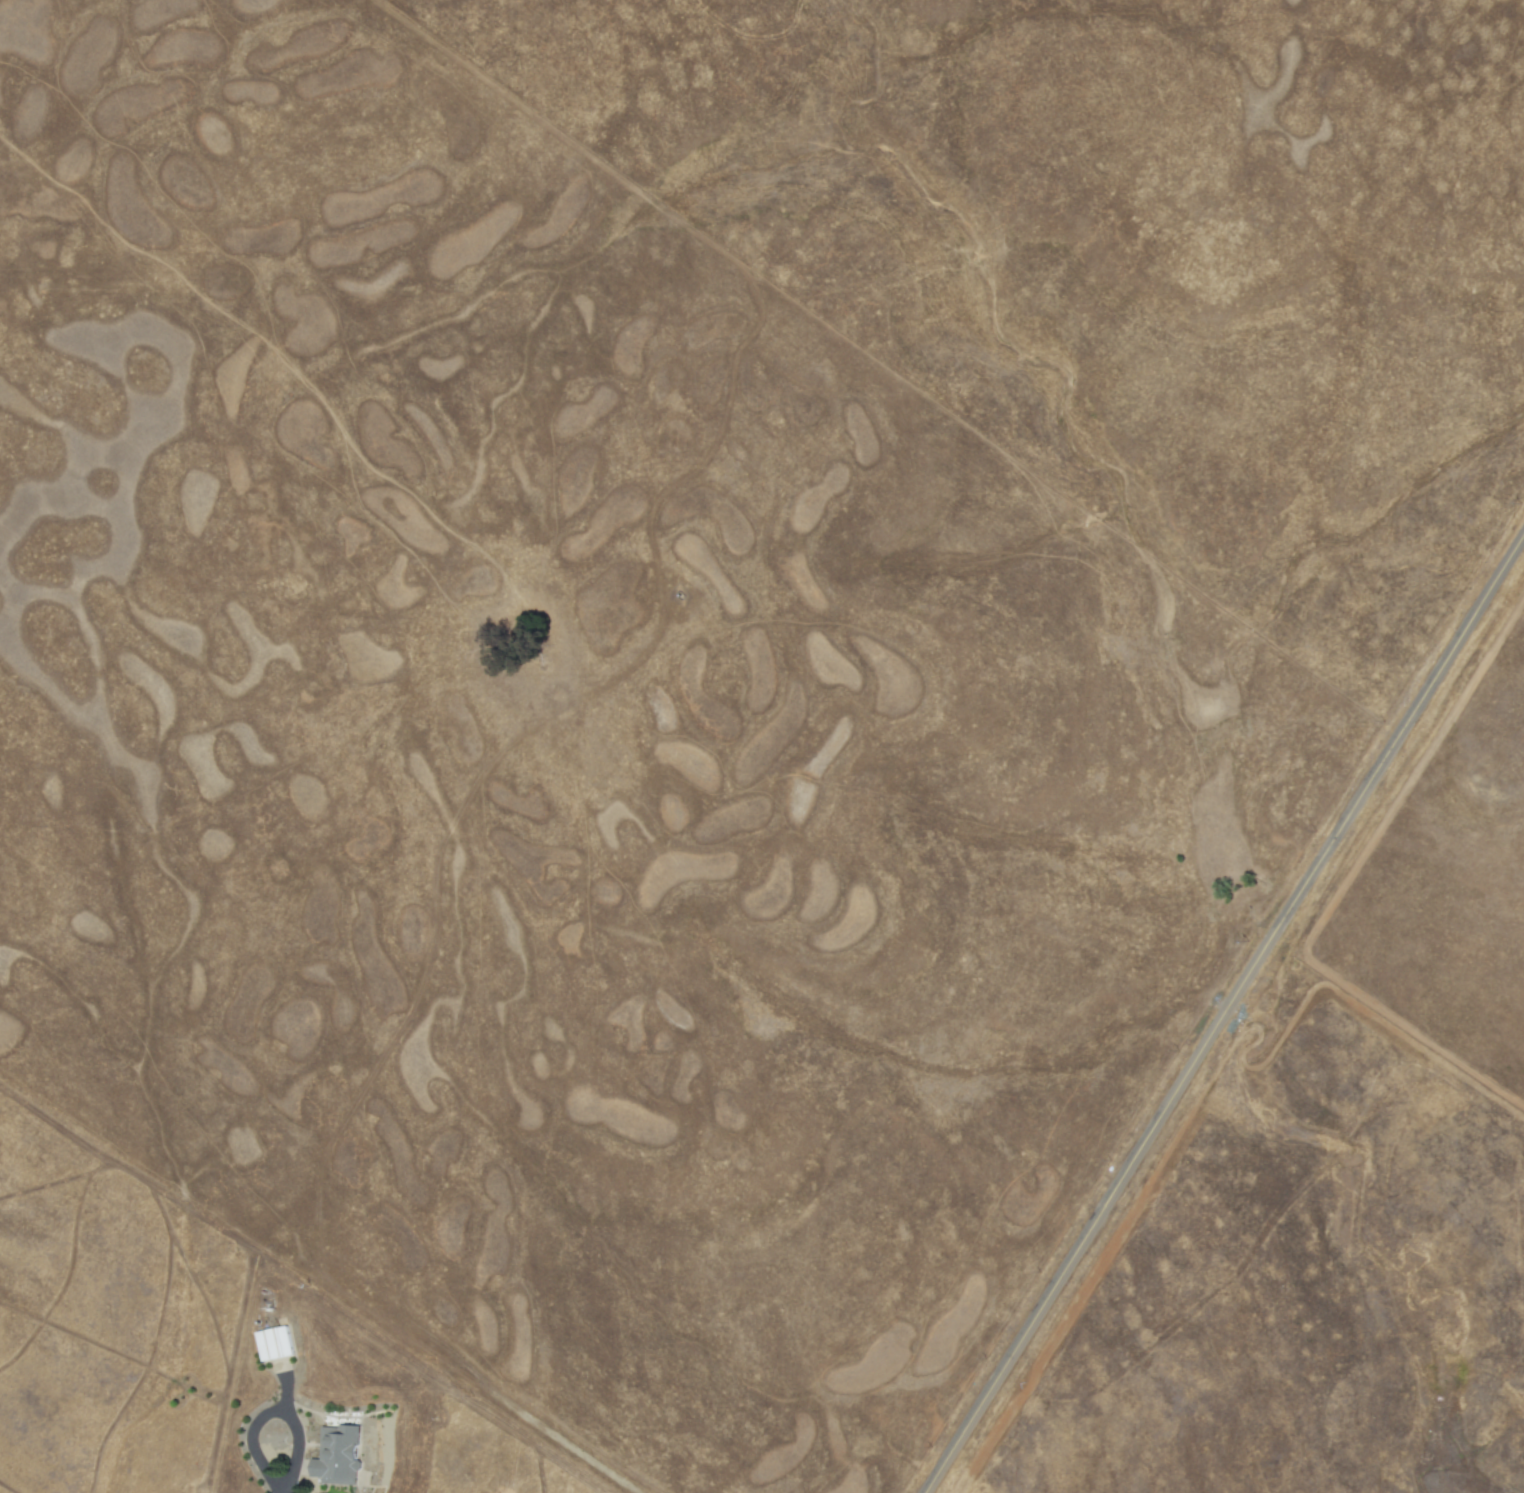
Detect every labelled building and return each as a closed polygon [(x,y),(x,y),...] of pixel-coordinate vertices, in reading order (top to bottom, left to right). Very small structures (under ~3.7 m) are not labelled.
[(292,1353),(285,1326),(255,1333),(262,1361),(292,1353)]
